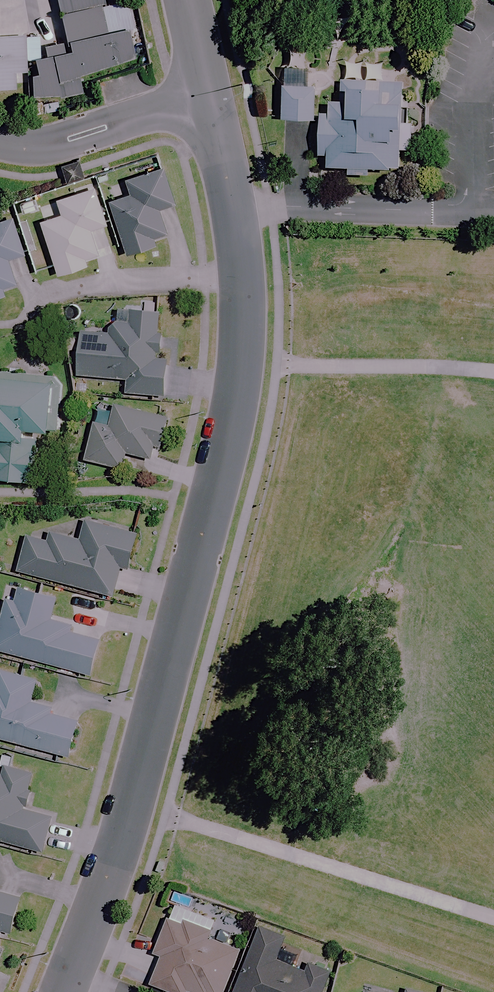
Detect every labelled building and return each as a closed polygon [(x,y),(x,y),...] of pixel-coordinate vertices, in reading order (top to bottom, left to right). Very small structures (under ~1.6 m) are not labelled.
[(78,75),(136,61),(120,0),(56,0),(66,40),(42,46),(44,55),(32,58),(36,74),(27,76),(34,104),(83,91),(78,75)] [(15,87),(14,71),(25,71),(24,34),(0,35),(0,88),(15,87)] [(401,84),(340,82),(340,104),(326,103),(326,115),(317,115),(316,155),(326,156),(326,169),(346,170),(346,176),(370,177),(370,170),(397,171),(398,149),(410,149),(410,130),(399,129),(401,84)] [(311,119),(312,86),(279,85),(278,118),(311,119)] [(121,254),(156,245),(154,237),(163,235),(156,210),(171,206),(162,169),(126,178),(130,195),(108,200),(121,254)] [(104,225),(92,188),(54,200),(59,215),(38,222),(55,275),(86,265),(83,256),(95,252),(88,230),(104,225)] [(34,194),(14,201),(20,217),(40,210),(34,194)] [(4,294),(2,289),(13,285),(5,260),(22,255),(10,218),(0,221),(0,295),(4,294)] [(161,333),(156,332),(157,311),(129,309),(128,323),(110,322),(109,333),(79,331),(76,376),(125,379),(124,394),(162,396),(164,360),(160,360),(161,333)] [(32,483),(37,432),(53,434),(58,378),(0,373),(0,480),(32,483)] [(155,447),(161,448),(168,416),(113,405),(109,424),(89,420),(81,461),(122,469),(125,454),(152,460),(155,447)] [(136,533),(85,520),(79,542),(28,529),(17,572),(113,596),(120,568),(127,570),(136,533)] [(17,588),(13,602),(5,599),(0,617),(0,651),(88,676),(98,639),(68,631),(70,624),(49,618),(55,598),(17,588)] [(66,757),(76,721),(47,713),(49,707),(29,702),(35,680),(0,671),(0,739),(66,757)] [(41,852),(51,816),(24,809),(33,774),(0,766),(0,841),(41,852)] [(8,934),(18,898),(0,893),(0,932),(8,934)] [(165,919),(154,954),(158,955),(149,986),(168,991),(185,991),(186,991),(223,991),(236,950),(207,941),(209,932),(165,919)] [(328,971),(307,963),(304,971),(276,961),(284,937),(258,927),(234,991),(320,991),(328,971)]
